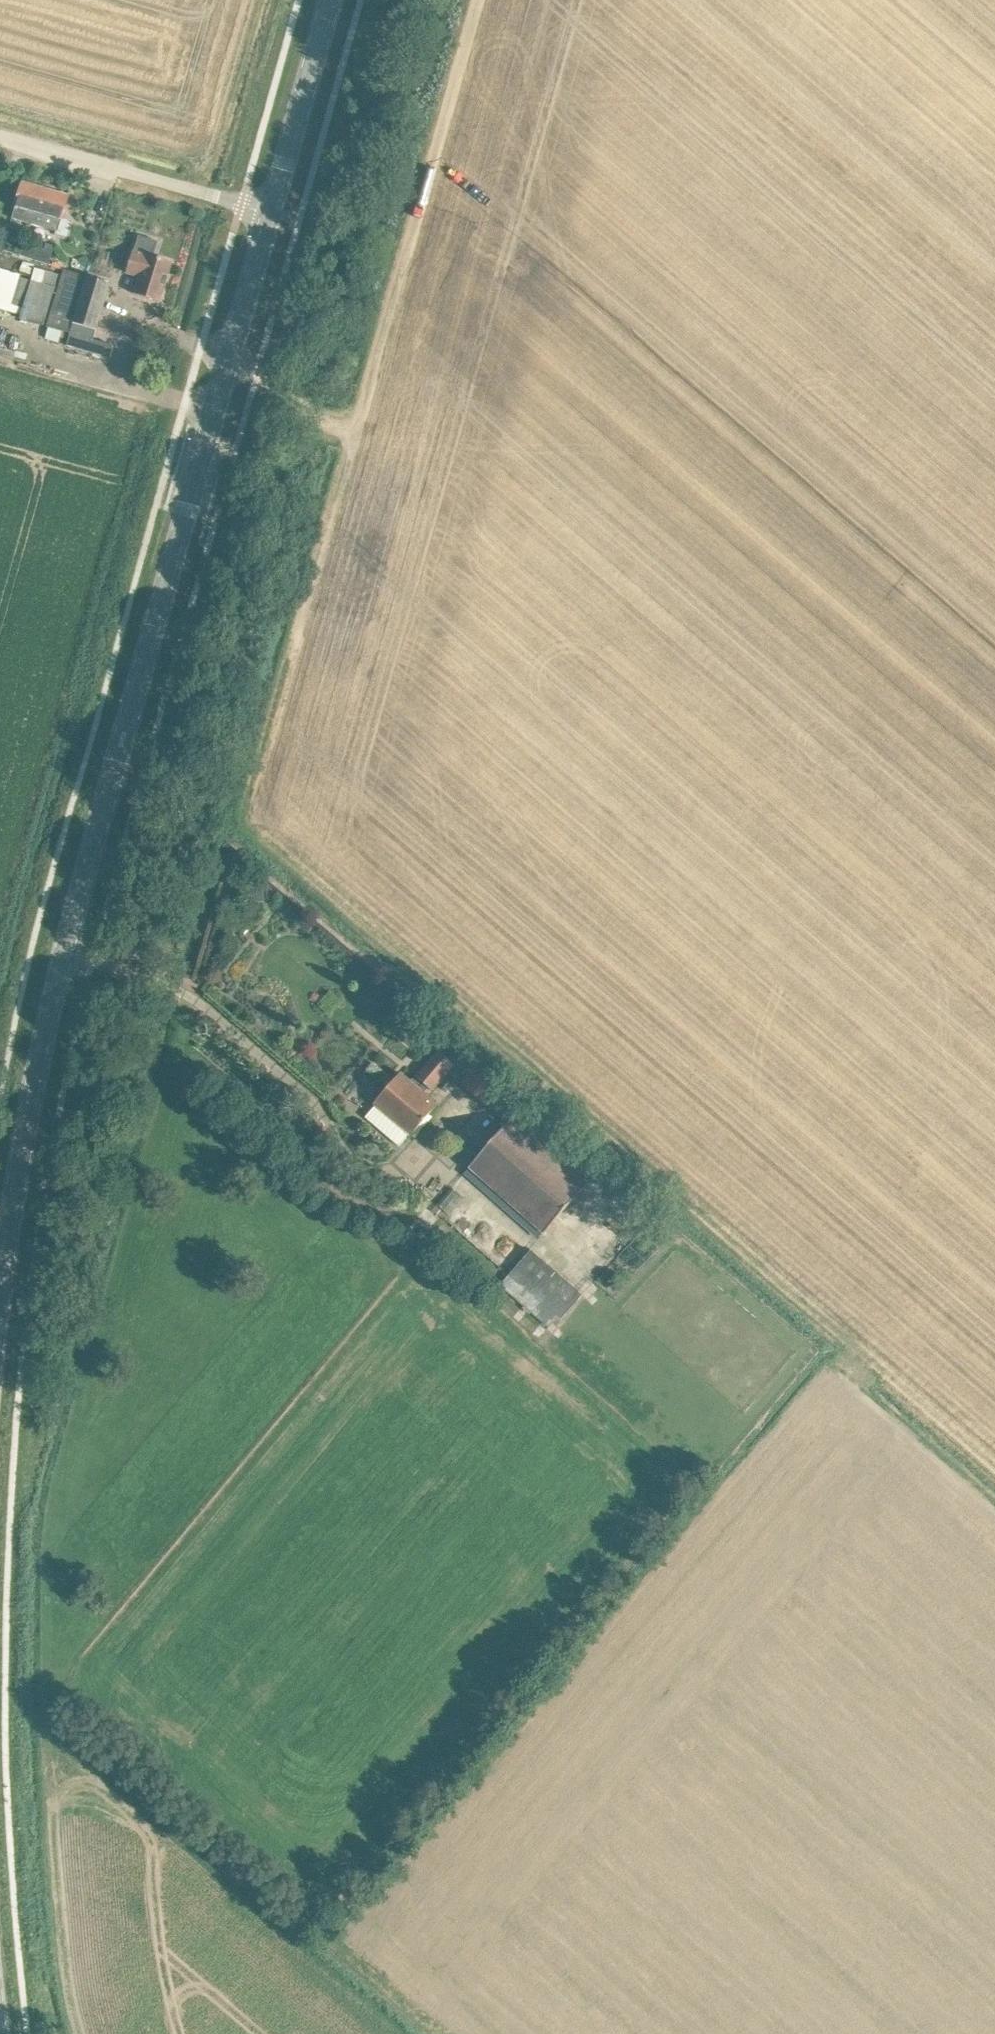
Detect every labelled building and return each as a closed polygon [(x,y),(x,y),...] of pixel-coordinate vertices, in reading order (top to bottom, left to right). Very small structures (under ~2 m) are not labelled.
[(12,219),(56,231),(56,234),(67,237),(72,221),(62,218),(69,196),(23,182),(12,219)] [(160,302),(172,262),(133,250),(126,274),(140,278),(135,294),(160,302)] [(43,327),(58,275),(34,268),(31,281),(18,277),(10,303),(23,307),(19,320),(43,327)] [(71,333),(74,323),(88,277),(64,270),(47,326),(71,333)] [(112,357),(115,346),(93,340),(110,283),(88,277),(74,323),(71,333),(68,344),(112,357)] [(432,1091),(455,1064),(439,1050),(417,1076),(416,1075),(410,1081),(400,1073),(374,1103),(376,1105),(366,1117),(399,1146),(410,1134),(411,1135),(438,1105),(424,1093),(428,1088),(432,1091)] [(485,1103),(503,1082),(479,1062),(461,1083),(485,1103)] [(544,1233),(586,1185),(511,1119),(469,1167),(544,1233)] [(511,1285),(562,1327),(593,1290),(542,1248),(511,1285)]
